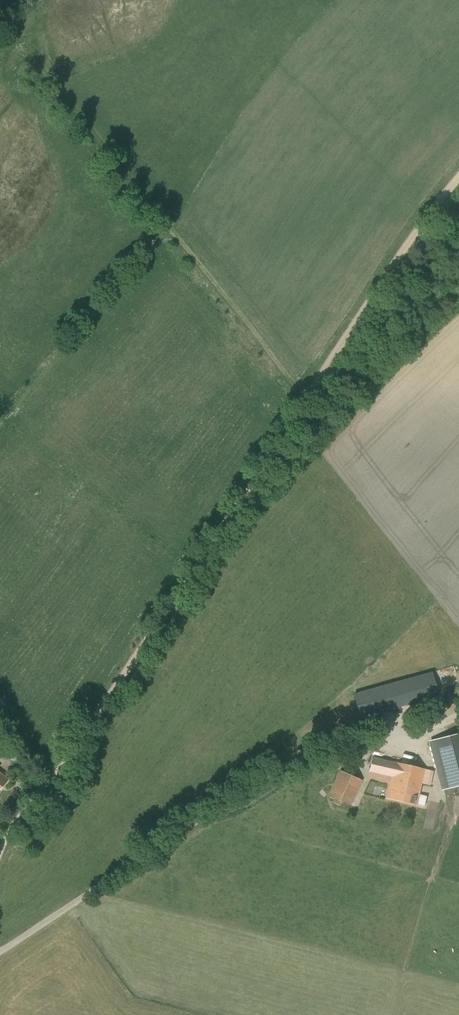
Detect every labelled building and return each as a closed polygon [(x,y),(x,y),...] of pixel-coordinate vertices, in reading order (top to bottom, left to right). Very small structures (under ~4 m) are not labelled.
[(439,696),(432,672),(353,694),(360,718),(439,696)] [(443,789),(458,785),(458,734),(431,742),(443,789)] [(373,757),(369,771),(392,776),(390,783),(392,784),(389,798),(414,805),(418,790),(419,790),(424,769),(373,757)] [(362,780),(340,770),(336,778),(328,795),(350,806),(362,780)]
